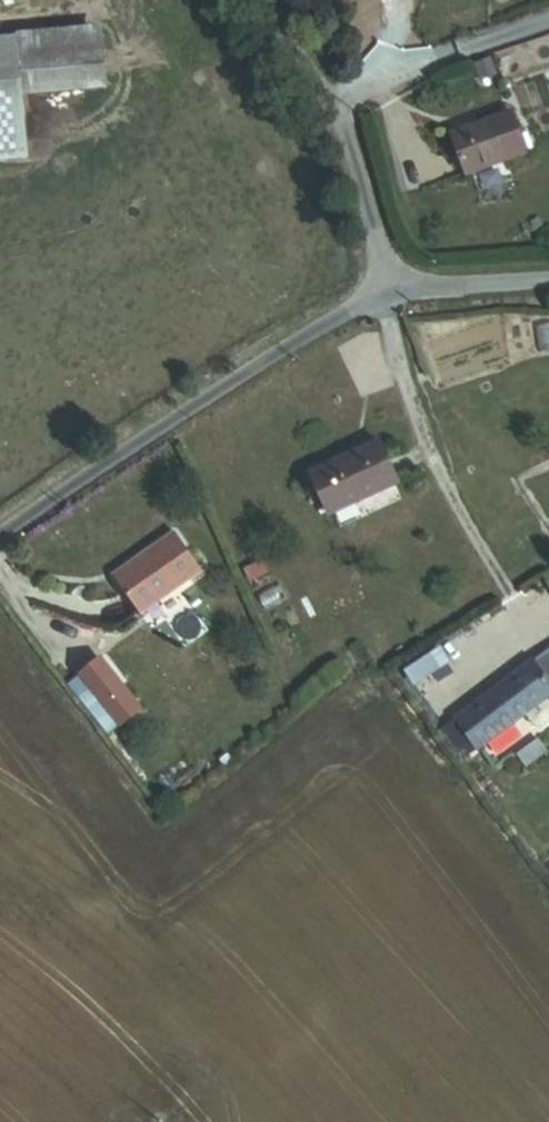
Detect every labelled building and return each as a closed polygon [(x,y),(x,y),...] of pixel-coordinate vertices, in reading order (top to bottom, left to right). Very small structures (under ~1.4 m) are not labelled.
[(17,90),(104,84),(102,48),(15,54),(17,90)] [(469,173),(535,153),(522,110),(456,130),(469,173)] [(307,469),(328,515),(400,482),(379,436),(307,469)] [(204,571),(176,531),(114,576),(142,616),(204,571)] [(268,572),(262,559),(241,568),(247,581),(268,572)] [(438,642),(401,667),(412,683),(449,657),(438,642)] [(463,740),(548,688),(548,648),(437,715),(448,734),(457,729),(463,740)] [(115,717),(141,698),(107,649),(80,669),(115,717)] [(139,751),(166,732),(141,698),(115,717),(139,751)]
